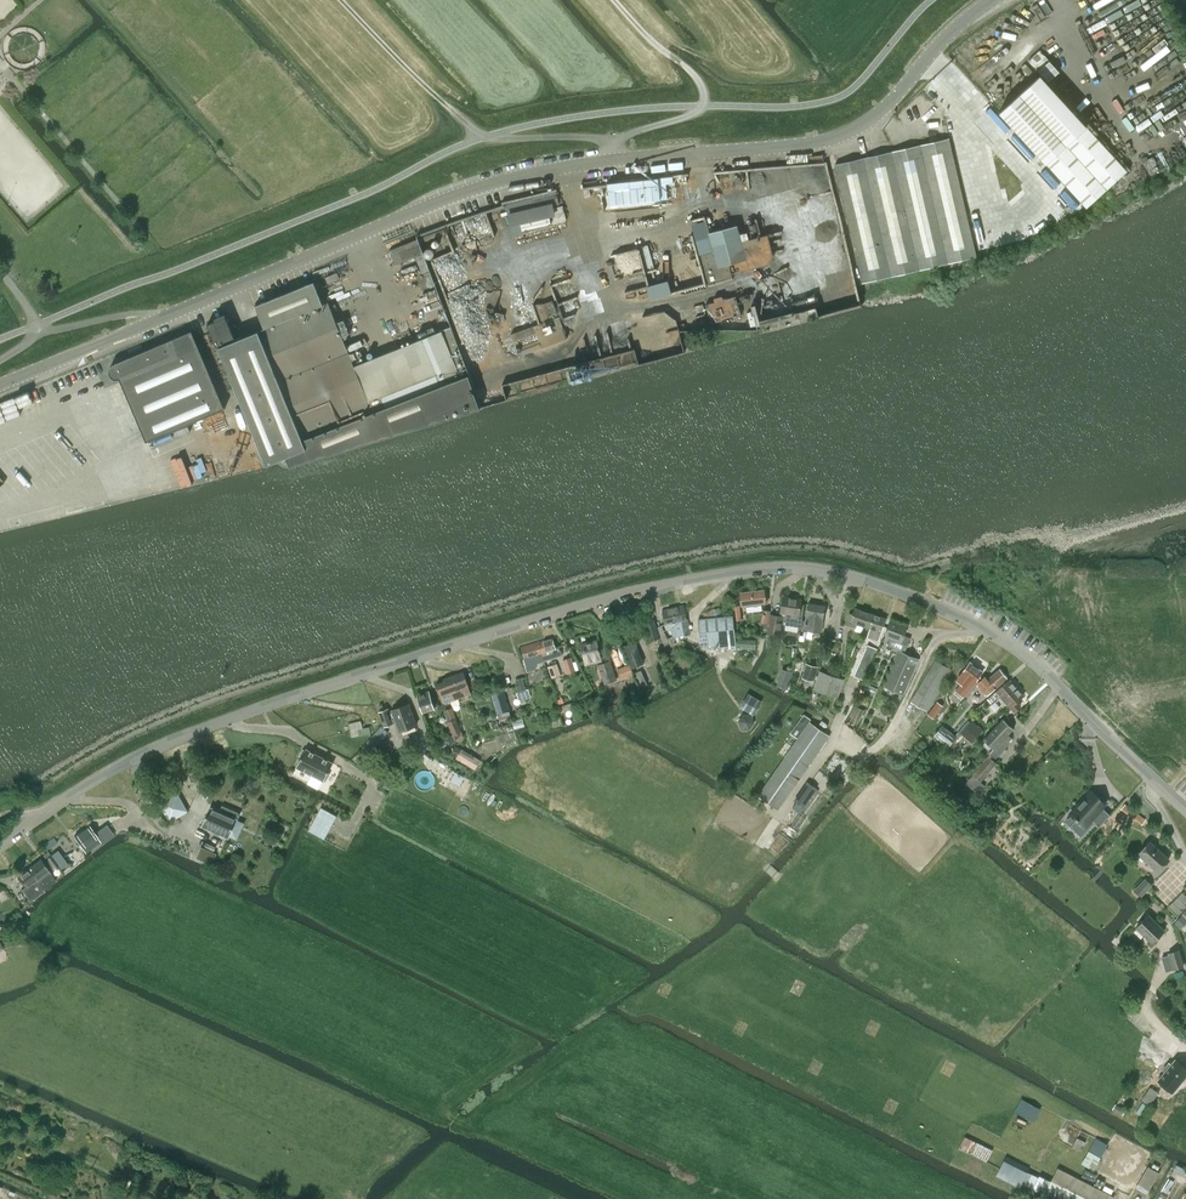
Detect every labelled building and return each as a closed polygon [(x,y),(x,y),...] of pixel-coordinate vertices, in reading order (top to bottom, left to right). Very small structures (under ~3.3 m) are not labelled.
[(1028,60),(1048,81),(1059,71),(1039,50),(1028,60)] [(1086,208),(1126,171),(1039,76),(999,112),(1045,163),(1086,208)] [(836,164),(856,252),(863,283),(976,258),(948,139),(892,152),(836,164)] [(673,176),(607,183),(607,184),(608,190),(610,205),(668,199),(666,184),(673,183),(673,176)] [(559,204),(556,192),(505,205),(511,224),(558,212),(557,205),(559,204)] [(712,245),(699,248),(708,284),(732,277),(729,264),(736,262),(738,273),(766,265),(774,257),(768,234),(741,241),(737,225),(708,233),(712,245)] [(395,265),(423,254),(418,239),(389,250),(395,265)] [(325,277),(328,284),(340,279),(337,273),(325,277)] [(236,340),(218,347),(267,465),(286,457),(290,466),(480,408),(479,405),(468,375),(451,328),(442,331),(354,367),(328,303),(323,305),(314,282),(312,283),(257,305),(255,306),(264,328),(236,340)] [(715,302),(706,305),(711,324),(742,315),(736,296),(723,300),(722,296),(714,299),(715,302)] [(510,334),(518,356),(567,338),(553,300),(544,303),(550,319),(510,334)] [(216,321),(207,325),(217,347),(217,348),(218,347),(236,340),(227,320),(228,319),(225,314),(215,318),(216,321)] [(120,379),(146,442),(225,408),(192,332),(130,357),(113,364),(110,367),(109,372),(111,377),(115,379),(120,379)] [(740,593),(741,605),(746,604),(746,606),(761,605),(761,602),(766,602),(764,590),(740,593)] [(801,627),(804,606),(800,606),(801,599),(783,597),(780,612),(786,613),(784,625),(801,627)] [(808,603),(804,629),(821,632),(825,606),(808,603)] [(672,607),(681,646),(682,645),(679,635),(684,634),(690,632),(689,628),(692,627),(691,624),(688,625),(683,605),(672,607)] [(672,648),(681,646),(672,607),(662,610),(666,629),(672,627),(673,636),(667,638),(665,632),(664,633),(661,626),(657,627),(659,637),(660,636),(660,638),(661,638),(664,649),(671,647),(672,648)] [(704,618),(720,614),(719,608),(703,613),(704,618)] [(855,627),(857,623),(870,628),(874,615),(874,614),(855,608),(853,614),(849,613),(845,624),(855,627)] [(770,610),(763,609),(761,622),(769,623),(770,610)] [(768,633),(779,635),(782,616),(771,614),(768,633)] [(874,615),(870,628),(867,636),(878,640),(885,618),(874,614),(874,615)] [(733,616),(698,619),(700,645),(704,644),(705,647),(715,647),(735,650),(735,648),(755,649),(756,639),(735,638),(733,616)] [(654,619),(645,621),(650,640),(659,637),(654,619)] [(883,685),(900,693),(896,700),(899,702),(903,694),(919,659),(904,652),(909,638),(903,636),(907,626),(890,620),(884,635),(890,637),(887,645),(898,649),(883,685)] [(538,642),(544,662),(562,656),(558,647),(555,648),(552,638),(538,642)] [(596,641),(581,644),(585,662),(600,659),(596,641)] [(520,647),(526,667),(528,672),(534,670),(536,667),(535,664),(544,662),(538,642),(520,647)] [(635,642),(623,647),(631,667),(643,663),(635,642)] [(877,650),(867,645),(854,676),(863,680),(877,650)] [(562,660),(566,674),(568,674),(570,678),(576,676),(574,672),(576,671),(571,657),(562,660)] [(609,660),(598,665),(605,684),(616,680),(609,660)] [(935,660),(911,701),(926,711),(951,669),(935,660)] [(982,671),(970,662),(959,677),(960,678),(958,680),(961,683),(956,690),(963,696),(975,682),(974,682),(982,671)] [(561,675),(556,663),(547,666),(552,679),(561,675)] [(633,674),(632,674),(628,664),(617,669),(621,679),(633,674)] [(806,664),(802,678),(813,681),(817,668),(816,667),(806,664)] [(980,678),(975,683),(975,684),(978,687),(982,691),(986,695),(991,691),(1007,677),(1000,669),(989,678),(985,674),(980,678)] [(641,670),(633,673),(639,687),(647,684),(641,670)] [(443,703),(457,698),(471,694),(463,671),(443,678),(444,681),(436,683),(443,703)] [(813,689),(838,697),(844,679),(819,671),(813,689)] [(526,690),(522,677),(515,679),(519,693),(526,690)] [(1010,680),(996,691),(1003,699),(1017,687),(1010,680)] [(1003,699),(1010,707),(1014,711),(1021,705),(1017,701),(1024,695),(1017,687),(1003,699)] [(497,715),(509,711),(502,688),(490,691),(497,715)] [(417,695),(423,712),(434,708),(429,691),(417,695)] [(487,691),(478,694),(480,699),(485,697),(487,701),(490,700),(487,691)] [(740,706),(739,707),(742,708),(748,712),(753,715),(762,702),(748,693),(740,706)] [(567,719),(563,705),(561,705),(559,700),(554,702),(560,721),(567,719)] [(933,719),(943,706),(936,701),(927,714),(933,719)] [(392,710),(399,731),(417,725),(409,704),(392,710)] [(384,726),(391,724),(393,723),(388,708),(379,712),(384,726)] [(452,708),(445,711),(449,720),(455,717),(452,708)] [(448,722),(454,734),(447,737),(450,745),(456,739),(458,741),(463,737),(461,735),(462,734),(461,731),(455,718),(448,722)] [(1013,728),(1003,719),(983,739),(993,748),(989,753),(995,758),(1008,744),(1007,743),(1011,739),(1007,735),(1013,728)] [(972,720),(960,733),(971,743),(978,735),(980,736),(984,732),(982,730),(972,720)] [(359,736),(371,733),(369,726),(362,728),(361,721),(348,724),(351,737),(359,735),(359,736)] [(829,736),(809,722),(758,795),(778,809),(829,736)] [(481,760),(462,748),(461,749),(455,746),(451,753),(457,757),(456,758),(475,770),(481,760)] [(301,756),(296,767),(324,781),(325,779),(326,780),(330,774),(328,773),(333,763),(305,748),(304,750),(303,750),(300,756),(301,756)] [(980,781),(996,762),(989,756),(973,774),(964,784),(978,795),(985,786),(980,781)] [(807,781),(793,800),(803,807),(817,788),(807,781)] [(1070,815),(1065,821),(1081,837),(1094,823),(1098,827),(1110,815),(1103,808),(1107,804),(1090,789),(1068,813),(1070,815)] [(168,798),(159,803),(169,822),(178,817),(168,798)] [(202,826),(228,838),(239,812),(222,805),(220,810),(210,806),(202,826)] [(337,816),(321,807),(308,831),(324,840),(333,822),(337,816)] [(89,825),(74,836),(80,844),(77,846),(80,849),(82,848),(85,852),(100,841),(89,825)] [(1169,859),(1149,841),(1139,853),(1158,871),(1169,859)] [(217,853),(201,846),(196,858),(212,865),(217,853)] [(58,850),(51,854),(52,856),(62,868),(68,863),(59,851),(58,850)] [(51,856),(45,860),(52,870),(58,865),(51,856)] [(29,868),(40,884),(44,889),(56,881),(40,859),(29,868)] [(29,892),(40,884),(29,868),(17,876),(29,892)] [(1141,896),(1151,885),(1145,879),(1135,890),(1141,896)] [(28,897),(31,901),(38,895),(35,892),(28,897)] [(1185,909),(1185,908),(1185,896),(1182,892),(1174,900),(1185,909)] [(1177,917),(1185,909),(1174,900),(1167,907),(1177,917)] [(1151,943),(1164,930),(1148,915),(1135,928),(1151,943)] [(1167,953),(1172,970),(1184,967),(1178,949),(1167,953)] [(1184,1068),(1175,1060),(1161,1077),(1174,1087),(1183,1076),(1180,1073),(1184,1068)] [(1142,1100),(1150,1106),(1158,1093),(1150,1088),(1142,1100)] [(1022,1099),(1015,1112),(1033,1121),(1040,1108),(1022,1099)] [(992,1150),(965,1136),(958,1149),(969,1154),(970,1153),(986,1161),(992,1150)] [(1089,1151),(1082,1164),(1093,1170),(1097,1164),(1107,1144),(1096,1138),(1089,1151)] [(1113,1196),(1057,1168),(1055,1172),(1051,1181),(1040,1175),(1039,1177),(1028,1171),(1029,1168),(1006,1156),(1005,1160),(997,1175),(1020,1187),(1021,1183),(1044,1195),(1042,1198),(1112,1198),(1113,1196)] [(1145,1197),(1159,1173),(1147,1166),(1135,1188),(1134,1191),(1145,1197)]
